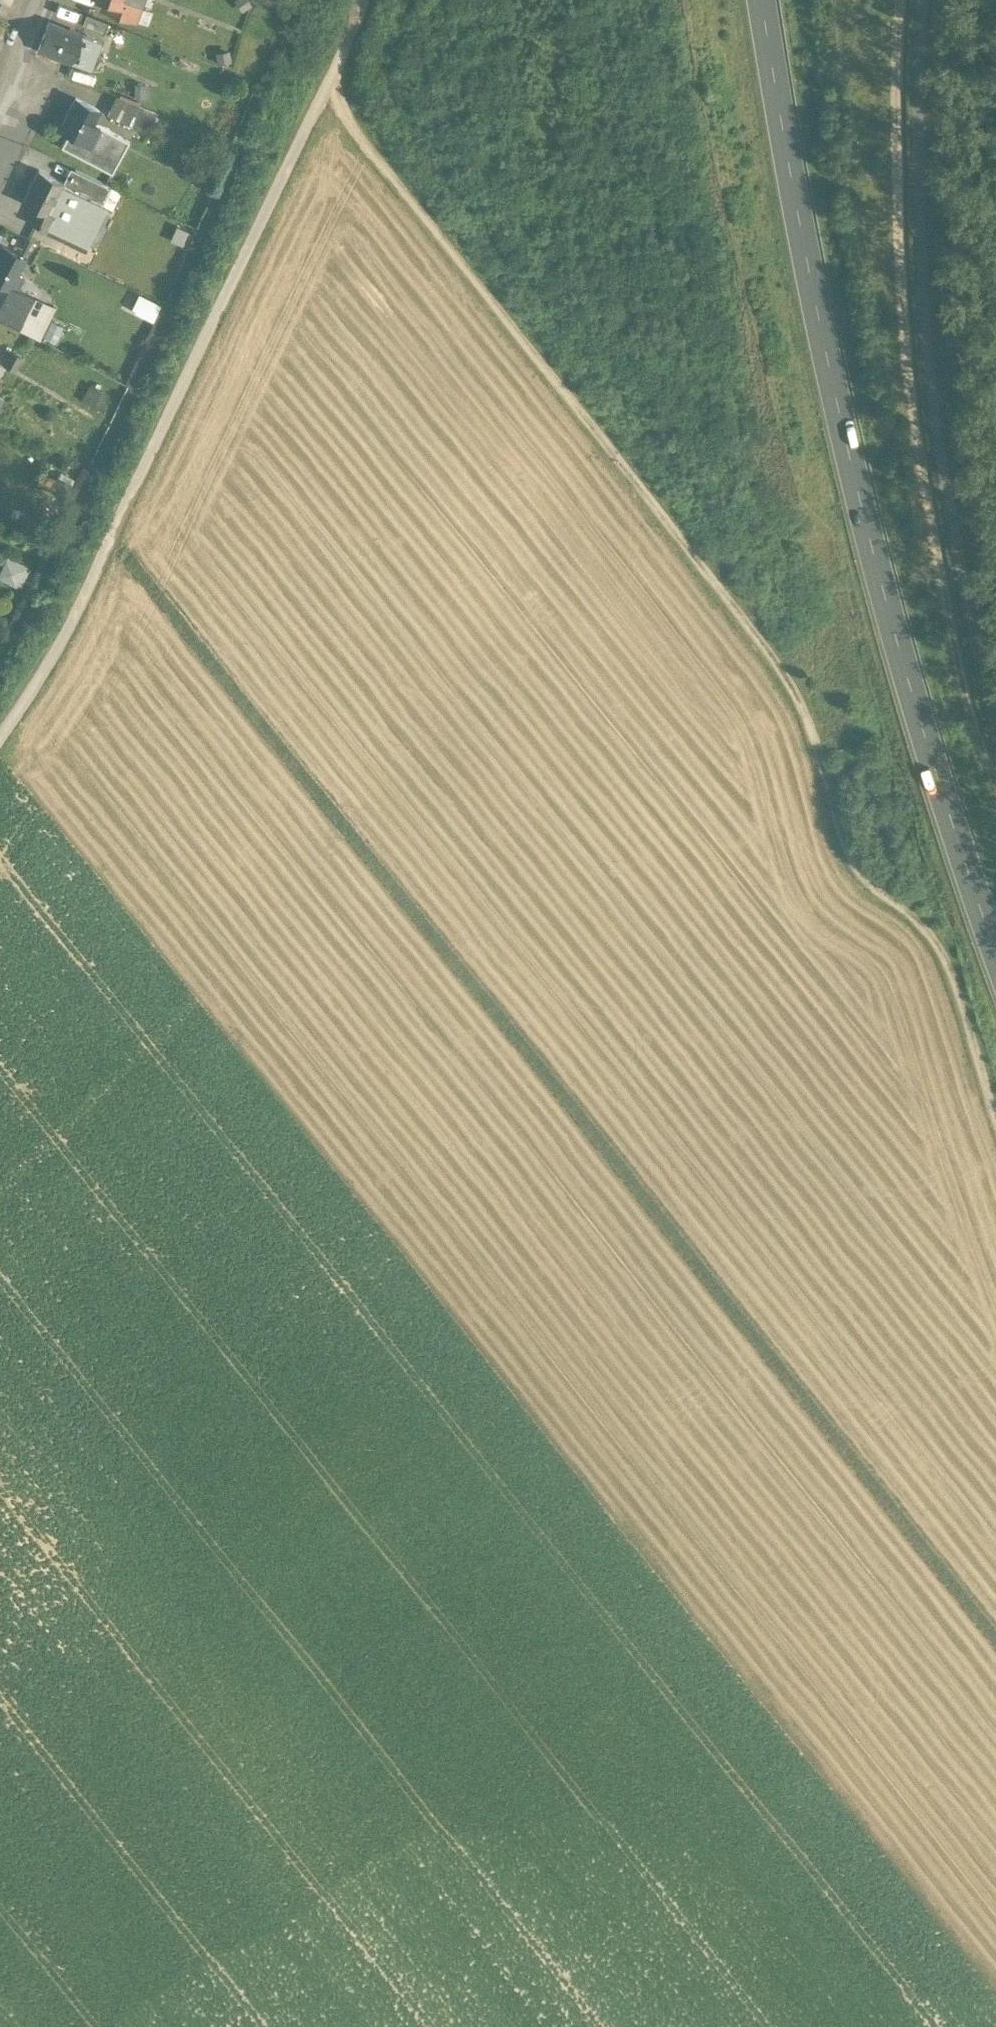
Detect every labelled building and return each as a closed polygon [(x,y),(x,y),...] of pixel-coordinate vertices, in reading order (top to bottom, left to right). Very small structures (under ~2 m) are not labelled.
[(102,9),(129,19),(133,7),(140,10),(143,0),(106,0),(102,9)] [(108,24),(86,15),(84,20),(81,26),(104,35),(108,24)] [(82,36),(48,24),(38,51),(71,64),(82,36)] [(82,36),(71,64),(85,69),(96,42),(82,36)] [(154,116),(117,98),(112,107),(108,116),(145,134),(154,116)] [(111,174),(128,142),(93,124),(99,112),(76,100),(60,130),(69,135),(62,148),(111,174)] [(63,185),(40,173),(25,204),(36,210),(48,216),(54,202),(61,188),(63,185)] [(110,189),(76,173),(72,181),(67,191),(102,207),(110,189)] [(36,210),(30,223),(82,248),(102,207),(67,191),(61,188),(54,202),(48,216),(36,210)] [(3,248),(0,253),(0,285),(10,290),(17,276),(26,259),(3,248)] [(10,290),(0,285),(0,302),(1,302),(25,315),(33,300),(16,291),(23,279),(17,276),(10,290)] [(132,310),(155,317),(161,300),(137,292),(132,310)] [(1,302),(0,305),(0,321),(37,340),(44,325),(25,315),(1,302)] [(22,586),(31,565),(6,554),(0,569),(0,576),(22,586)]
